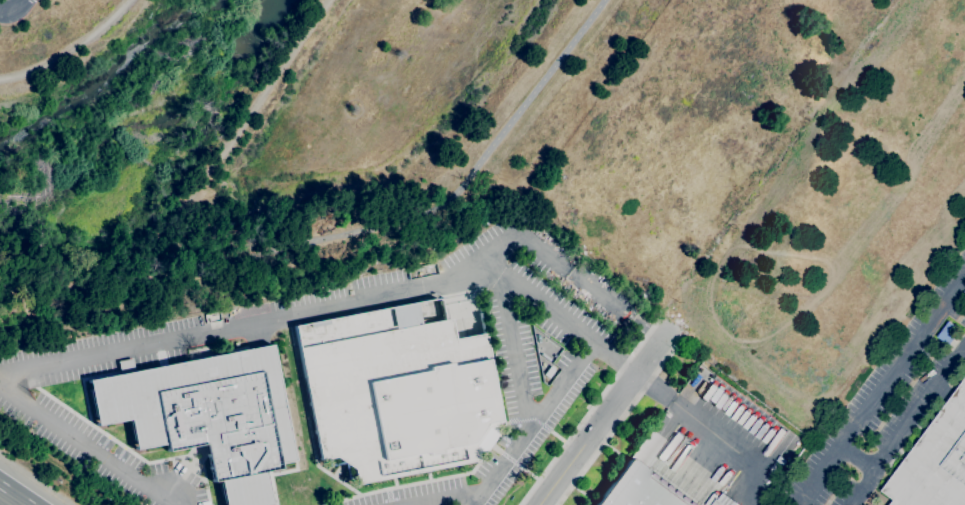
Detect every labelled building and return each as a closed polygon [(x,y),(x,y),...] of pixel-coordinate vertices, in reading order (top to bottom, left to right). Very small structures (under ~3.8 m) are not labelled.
[(486,427),(474,446),(477,460),(356,484),(353,469),(334,457),(319,459),(294,326),(415,303),(419,325),(449,319),(453,339),(484,334),(501,424),(486,427)] [(949,346),(938,337),(949,321),(961,330),(949,346)] [(271,504),(266,504),(224,504),(219,480),(212,482),(204,444),(167,451),(165,443),(135,449),(129,419),(97,426),(88,380),(120,374),(117,361),(131,359),(134,371),(271,345),(293,460),(278,463),(279,469),(264,471),(271,504)] [(549,361),(540,355),(542,353),(550,359),(549,361)] [(548,378),(543,374),(550,365),(554,368),(552,370),(553,371),(548,378)] [(883,491),(964,380),(964,504),(892,504),(895,500),(883,491)] [(630,458),(693,504),(595,504),(630,458)] [(721,493),(713,504),(738,504),(721,493)]
